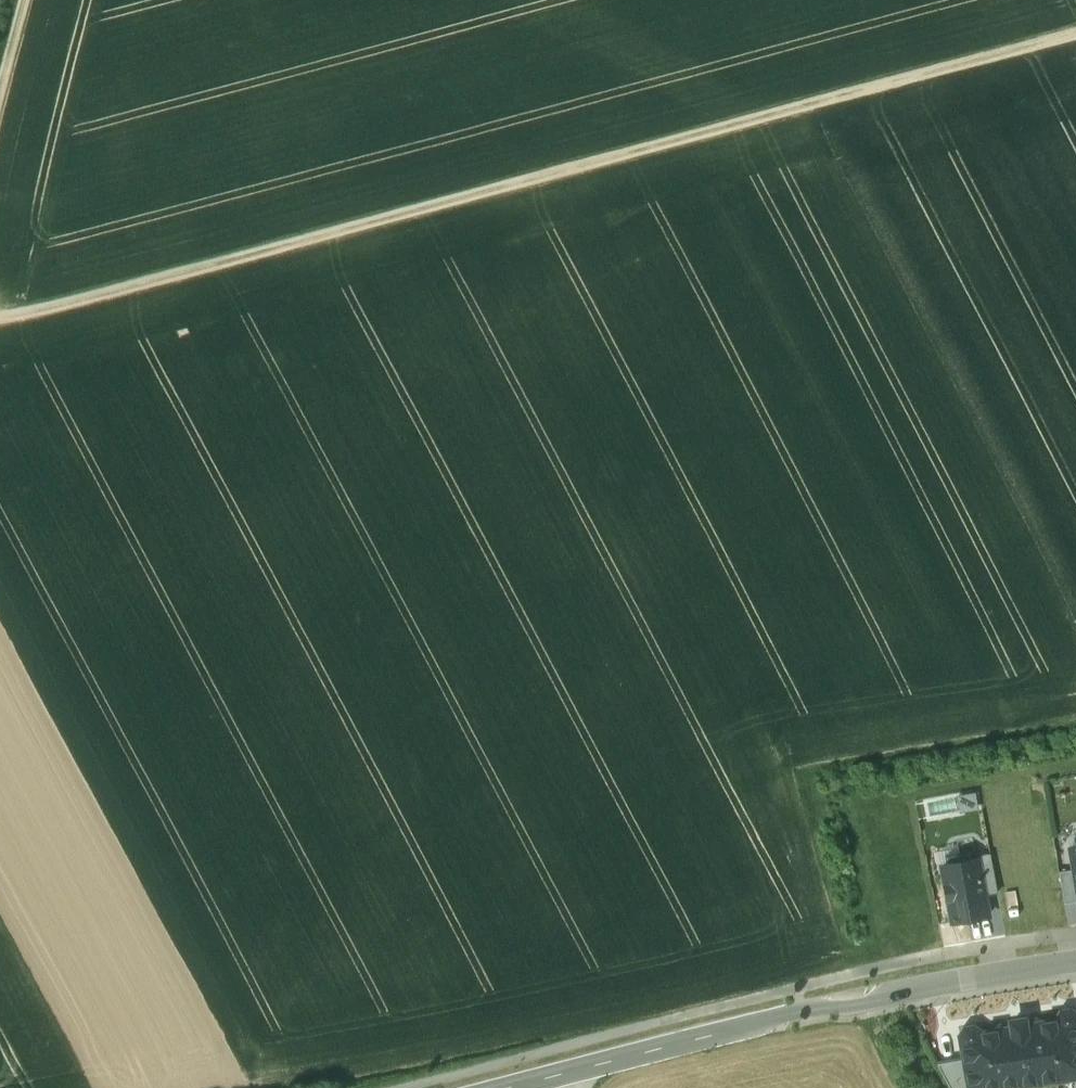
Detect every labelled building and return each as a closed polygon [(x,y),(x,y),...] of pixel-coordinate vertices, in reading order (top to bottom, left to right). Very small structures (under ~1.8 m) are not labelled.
[(979,861),(985,896),(998,894),(991,855),(978,858),(979,861)] [(979,861),(942,867),(952,923),(989,916),(985,896),(979,861)] [(1075,903),(1075,885),(1074,870),(1060,873),(1065,905),(1075,903)] [(979,1035),(979,1033),(973,1029),(965,1030),(961,1037),(965,1059),(971,1087),(1012,1087),(1075,1077),(1075,1019),(1075,1016),(1069,1012),(1062,1013),(1057,1020),(1058,1021),(979,1035)] [(937,1063),(950,1087),(971,1087),(965,1059),(937,1063)]
